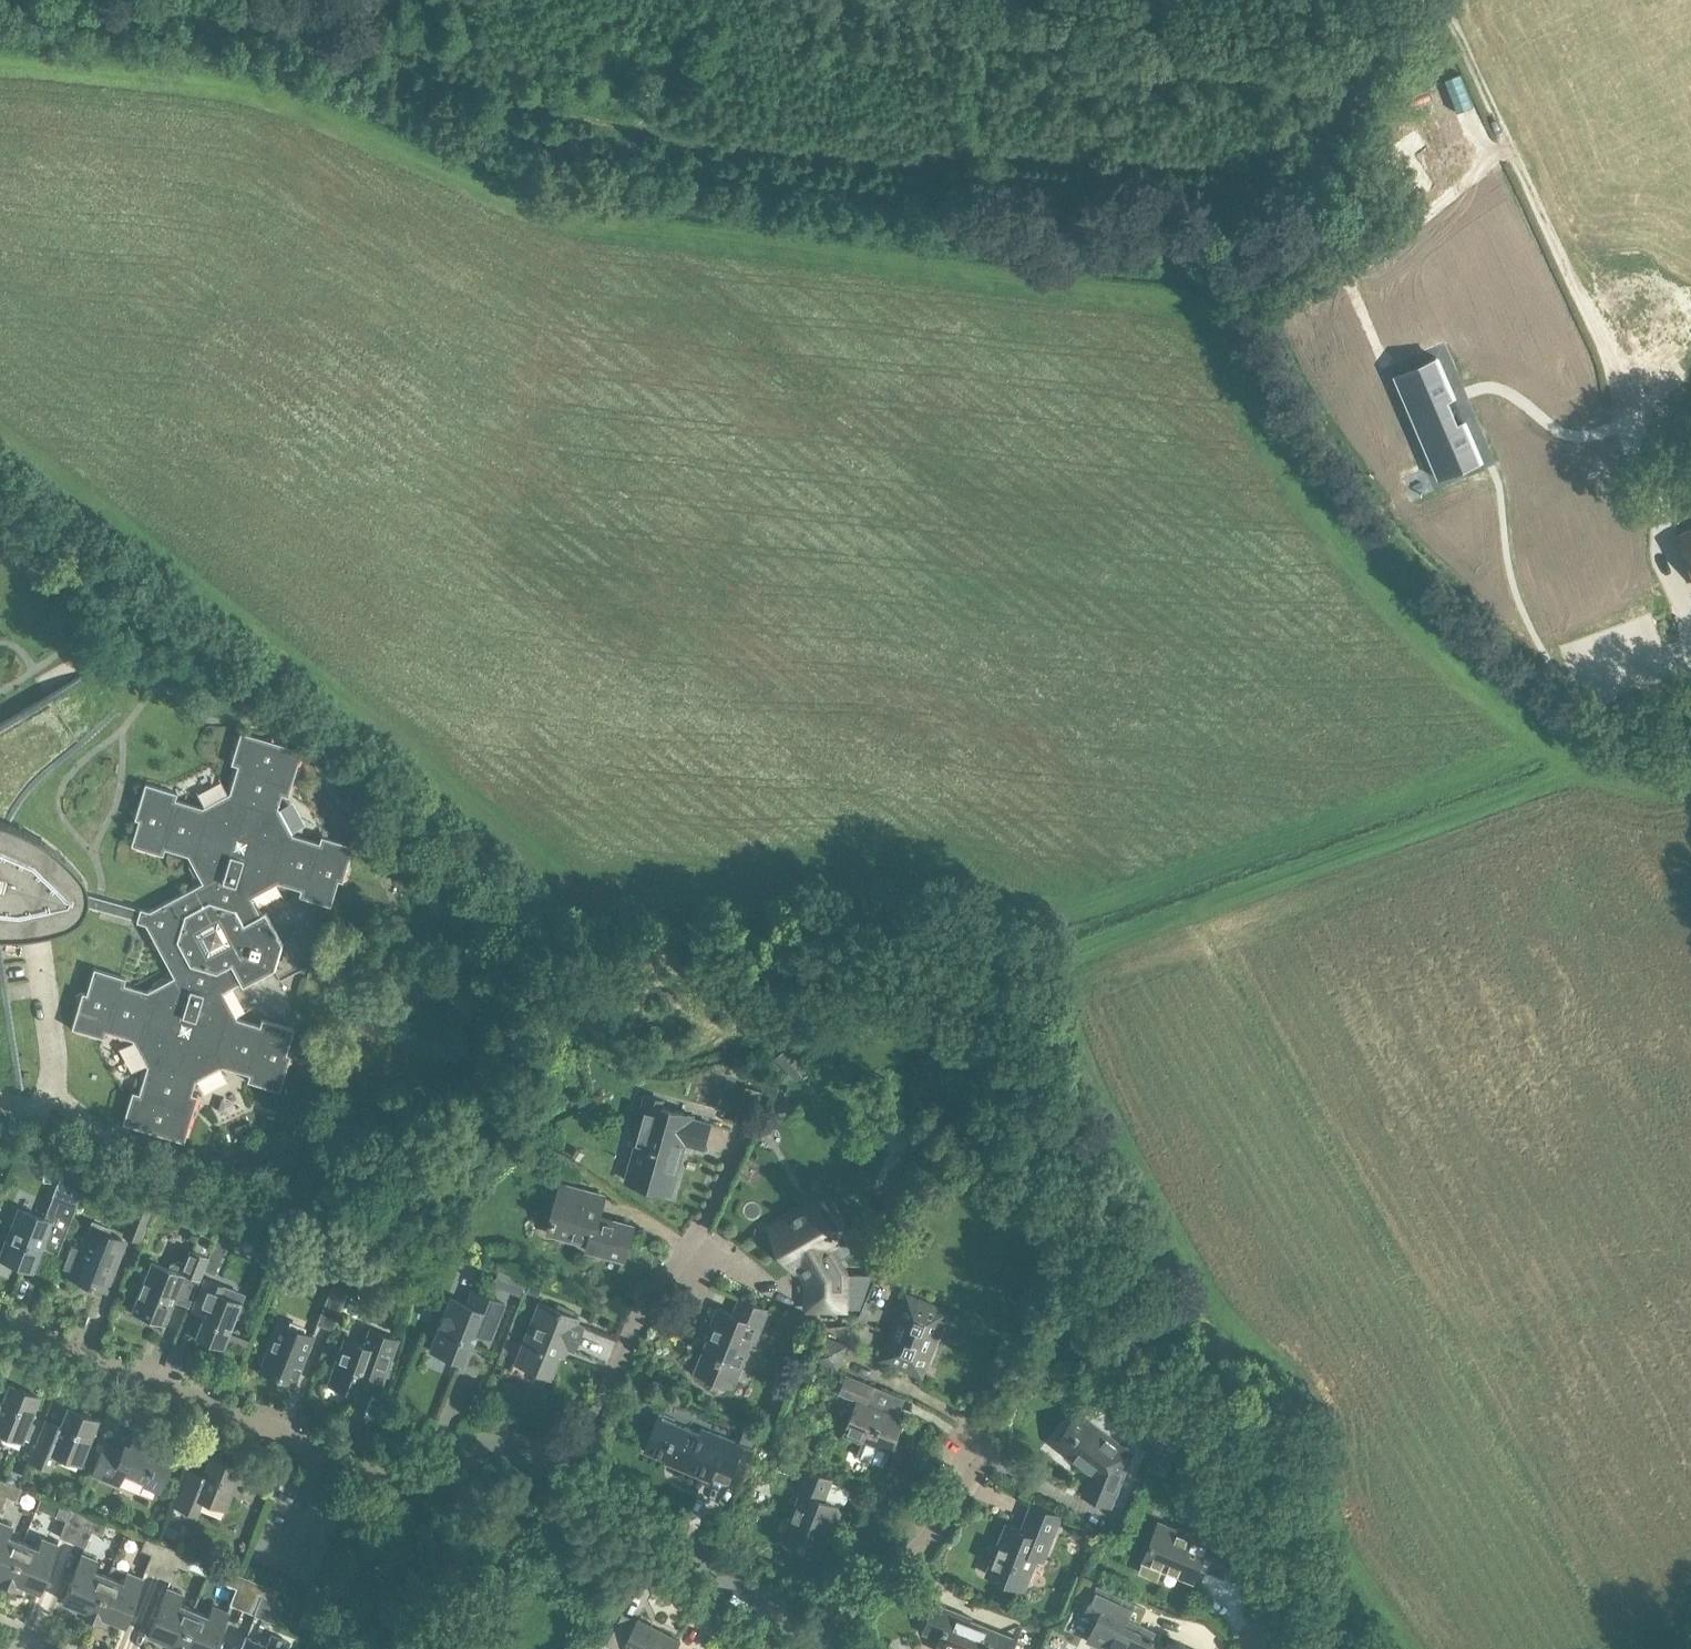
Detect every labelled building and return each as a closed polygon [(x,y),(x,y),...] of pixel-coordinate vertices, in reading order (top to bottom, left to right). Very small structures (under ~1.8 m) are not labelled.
[(1439,353),(1393,374),(1438,479),(1484,456),(1439,353)] [(1679,537),(1690,566),(1690,532),(1679,537)] [(29,930),(54,926),(67,921),(79,912),(83,905),(136,921),(139,908),(88,892),(83,875),(77,866),(63,852),(42,835),(22,823),(11,819),(17,807),(34,780),(50,763),(69,745),(78,740),(50,701),(0,731),(0,931),(29,930)] [(149,911),(139,908),(136,921),(145,924),(173,976),(146,991),(123,984),(125,978),(92,969),(85,994),(82,992),(71,1028),(103,1037),(105,1031),(132,1039),(146,1066),(138,1093),(131,1091),(122,1123),(183,1142),(197,1096),(191,1093),(195,1081),(222,1066),(248,1075),(247,1081),(279,1090),(289,1055),(286,1054),(293,1028),(261,1018),(259,1025),(236,1018),(221,991),(239,982),(241,986),(273,968),(281,942),(264,912),(259,914),(250,897),(277,883),(300,889),(298,896),(329,905),(337,880),(341,881),(352,845),(320,836),(318,843),(291,834),(277,808),(280,794),(287,795),(301,750),(240,732),(230,764),(237,766),(228,793),(202,807),(175,799),(175,791),(144,783),(134,819),(138,820),(130,845),(162,855),(164,849),(187,855),(201,882),(149,911)] [(789,1045),(776,1056),(797,1079),(809,1067),(789,1045)] [(704,1149),(711,1123),(694,1118),(694,1116),(662,1107),(664,1101),(645,1096),(632,1142),(640,1144),(630,1181),(673,1193),(687,1144),(704,1149)] [(590,1244),(588,1251),(624,1260),(633,1226),(601,1217),(607,1195),(560,1182),(547,1233),(554,1235),(557,1225),(554,1235),(590,1244)] [(844,1272),(837,1259),(847,1253),(842,1242),(854,1235),(825,1187),(802,1200),(806,1210),(772,1230),(794,1268),(802,1263),(813,1281),(812,1308),(844,1308),(844,1272)] [(76,1201),(53,1192),(42,1218),(18,1208),(0,1253),(0,1258),(33,1271),(42,1247),(56,1253),(76,1201)] [(139,1240),(153,1204),(136,1198),(122,1233),(139,1240)] [(125,1239),(101,1229),(98,1237),(88,1233),(71,1276),(105,1290),(125,1239)] [(373,1264),(381,1245),(371,1241),(363,1260),(373,1264)] [(187,1305),(207,1256),(187,1248),(182,1261),(178,1259),(168,1264),(167,1267),(151,1261),(131,1310),(164,1323),(174,1300),(187,1305)] [(211,1250),(203,1270),(214,1274),(222,1254),(211,1250)] [(223,1346),(240,1302),(218,1293),(222,1283),(204,1276),(190,1311),(203,1316),(196,1336),(200,1337),(199,1341),(215,1347),(216,1344),(223,1346)] [(332,1329),(346,1293),(330,1287),(316,1322),(332,1329)] [(490,1338),(505,1301),(471,1288),(465,1303),(450,1297),(429,1349),(464,1363),(476,1332),(490,1338)] [(933,1363),(947,1327),(943,1326),(949,1311),(906,1294),(880,1360),(923,1377),(929,1361),(933,1363)] [(756,1343),(770,1309),(739,1297),(732,1314),(718,1308),(711,1325),(713,1326),(695,1371),(731,1385),(749,1340),(756,1343)] [(877,1315),(872,1298),(861,1301),(866,1318),(877,1315)] [(573,1350),(582,1326),(576,1324),(578,1318),(538,1302),(514,1362),(549,1377),(557,1357),(563,1358),(567,1348),(573,1350)] [(294,1383),(313,1335),(278,1321),(259,1369),(294,1383)] [(382,1383),(398,1338),(368,1327),(361,1345),(343,1339),(327,1382),(361,1395),(367,1378),(382,1383)] [(838,1369),(848,1344),(822,1334),(812,1359),(838,1369)] [(791,1380),(799,1364),(781,1356),(774,1372),(791,1380)] [(891,1451),(905,1417),(868,1402),(874,1387),(847,1376),(840,1393),(859,1400),(845,1435),(862,1442),(863,1440),(891,1451)] [(40,1397),(9,1384),(2,1402),(0,1401),(0,1431),(23,1440),(29,1422),(40,1397)] [(81,1463),(98,1420),(67,1408),(60,1425),(45,1419),(29,1459),(49,1467),(55,1453),(81,1463)] [(1111,1505),(1132,1454),(1079,1413),(1056,1443),(1093,1472),(1084,1494),(1111,1505)] [(707,1436),(660,1417),(646,1451),(680,1465),(679,1468),(710,1480),(714,1469),(732,1476),(744,1445),(709,1431),(707,1436)] [(1151,1419),(1140,1448),(1154,1453),(1166,1424),(1151,1419)] [(29,1422),(23,1440),(29,1442),(36,1425),(29,1422)] [(1168,1424),(1158,1446),(1175,1453),(1179,1441),(1168,1424)] [(91,1474),(138,1492),(142,1482),(160,1489),(175,1450),(133,1434),(129,1443),(121,1441),(119,1447),(104,1441),(91,1474)] [(781,1455),(785,1444),(764,1435),(759,1446),(781,1455)] [(226,1509),(242,1468),(210,1455),(202,1474),(187,1468),(172,1505),(195,1514),(201,1499),(226,1509)] [(791,1474),(795,1463),(783,1458),(779,1469),(791,1474)] [(835,1524),(842,1508),(823,1500),(832,1479),(804,1468),(794,1491),(801,1494),(783,1539),(820,1554),(833,1523),(835,1524)] [(5,1495),(15,1499),(19,1487),(0,1479),(0,1506),(5,1495)] [(72,1541),(84,1512),(60,1503),(56,1515),(66,1518),(59,1536),(72,1541)] [(1044,1560),(1062,1515),(1032,1503),(1021,1530),(1006,1524),(986,1574),(1026,1589),(1038,1558),(1044,1560)] [(84,1512),(72,1541),(84,1546),(90,1528),(101,1533),(106,1521),(84,1512)] [(1221,1543),(1227,1529),(1199,1518),(1193,1535),(1160,1521),(1143,1562),(1193,1582),(1199,1567),(1224,1577),(1235,1549),(1221,1543)] [(23,1541),(8,1535),(12,1525),(0,1520),(0,1580),(7,1582),(23,1541)] [(23,1541),(7,1582),(21,1588),(23,1584),(39,1590),(57,1543),(42,1537),(38,1547),(23,1541)] [(158,1574),(169,1546),(146,1537),(141,1548),(151,1552),(145,1569),(158,1574)] [(169,1546),(158,1574),(169,1579),(176,1562),(186,1566),(190,1555),(169,1546)] [(92,1616),(108,1575),(93,1569),(97,1559),(82,1553),(63,1600),(79,1606),(77,1611),(92,1616)] [(108,1575),(92,1616),(106,1622),(108,1618),(124,1624),(143,1577),(128,1571),(123,1581),(108,1575)] [(243,1608),(254,1580),(230,1571),(225,1583),(235,1587),(229,1603),(243,1608)] [(254,1580),(243,1608),(254,1612),(261,1594),(273,1599),(277,1589),(254,1580)] [(1156,1631),(1127,1618),(1134,1604),(1097,1586),(1086,1611),(1099,1617),(1087,1640),(1105,1648),(1147,1648),(1156,1631)] [(193,1609),(178,1603),(182,1593),(167,1587),(149,1634),(164,1640),(162,1644),(174,1648),(177,1648),(193,1609)] [(1016,1638),(970,1620),(971,1617),(935,1603),(922,1633),(940,1640),(937,1648),(1012,1648),(1016,1638)] [(177,1648),(212,1648),(228,1611),(213,1605),(209,1615),(193,1609),(177,1648)] [(680,1640),(639,1619),(638,1621),(623,1614),(607,1644),(616,1648),(625,1648),(625,1647),(628,1648),(676,1648),(680,1640)] [(289,1642),(269,1633),(265,1643),(246,1636),(241,1648),(287,1648),(289,1642)]
